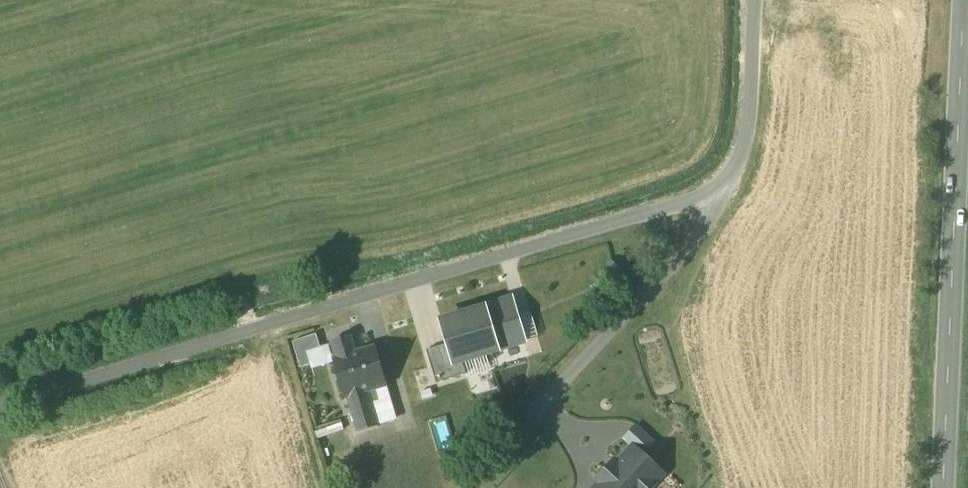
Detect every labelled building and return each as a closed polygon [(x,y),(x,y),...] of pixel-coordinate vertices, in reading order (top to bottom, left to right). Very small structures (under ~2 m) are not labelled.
[(514,299),(441,320),(448,345),(454,367),(463,365),(527,346),(514,299)] [(317,334),(293,342),(302,368),(313,364),(309,353),(321,349),(317,334)] [(352,336),(332,342),(337,359),(334,360),(346,399),(349,399),(369,393),(388,387),(376,347),(357,353),(352,336)] [(454,367),(448,345),(428,351),(438,383),(467,375),(463,365),(454,367)] [(369,393),(349,399),(359,433),(379,427),(369,393)] [(618,464),(615,462),(598,480),(601,483),(596,487),(651,487),(663,474),(634,447),(618,464)]
